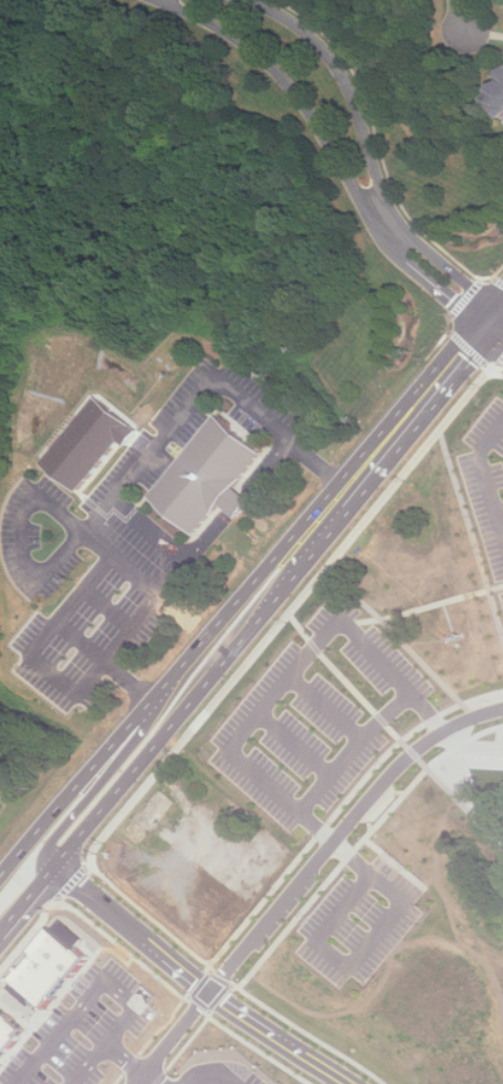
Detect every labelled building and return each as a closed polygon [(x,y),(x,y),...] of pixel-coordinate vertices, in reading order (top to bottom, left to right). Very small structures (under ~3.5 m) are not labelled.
[(486,95),(502,116),(502,81),(486,95)] [(44,461),(78,491),(122,441),(127,446),(140,430),(101,395),(44,461)] [(153,498),(221,416),(264,452),(196,534),(153,498)] [(0,772),(0,801),(14,782),(0,772)] [(45,1007),(15,981),(36,956),(33,952),(53,930),(87,959),(45,1007)] [(25,1033),(0,1063),(0,1012),(25,1033)]
